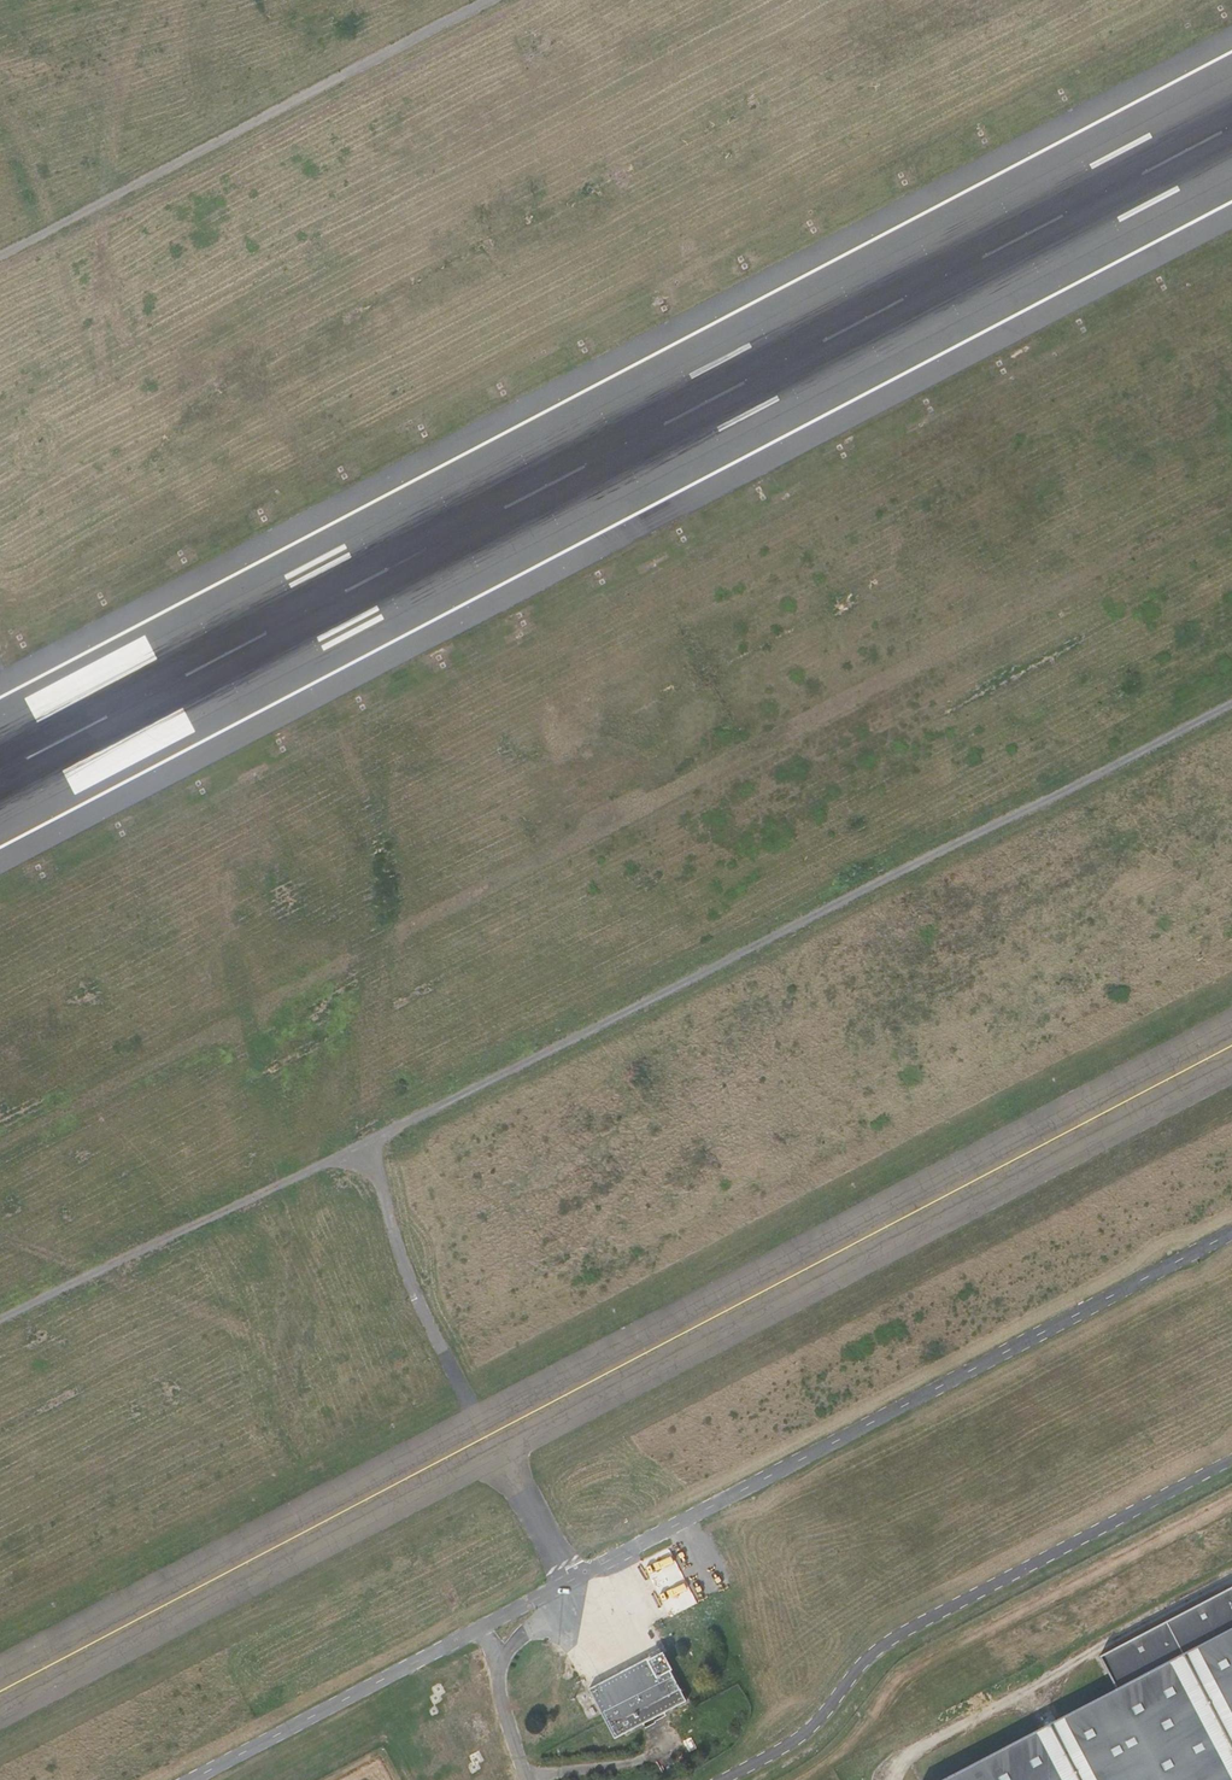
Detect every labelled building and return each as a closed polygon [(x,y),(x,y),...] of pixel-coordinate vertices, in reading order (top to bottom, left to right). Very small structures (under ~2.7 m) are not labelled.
[(1099,1658),(1117,1690),(1062,1719),(1040,1731),(949,1779),(1231,1779),(1231,1588),(1099,1658)] [(660,1649),(585,1689),(613,1742),(685,1704),(660,1649)]
